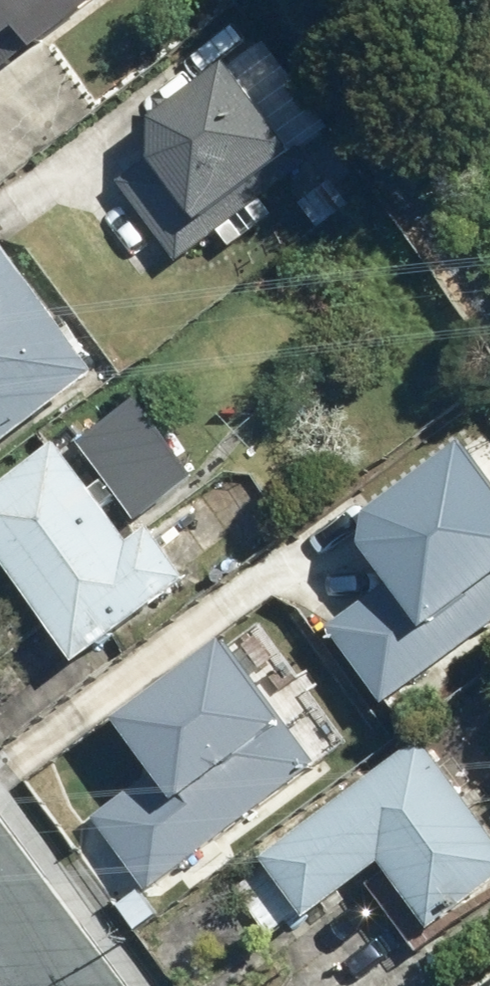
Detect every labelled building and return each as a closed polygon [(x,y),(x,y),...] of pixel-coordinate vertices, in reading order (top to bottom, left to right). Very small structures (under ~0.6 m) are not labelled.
[(100,0),(0,0),(0,52),(26,32),(39,49),(100,0)] [(330,125),(266,41),(198,92),(173,59),(93,121),(122,159),(146,140),(206,219),(330,125)] [(4,240),(0,242),(0,450),(103,376),(4,240)] [(140,393),(78,441),(142,523),(204,476),(140,393)] [(480,429),(351,522),(393,580),(329,626),(386,704),(489,630),(489,442),(480,429)] [(0,492),(0,551),(84,664),(194,583),(156,532),(138,545),(62,443),(0,492)] [(235,625),(102,727),(145,783),(96,821),(160,904),(335,772),(300,726),(308,721),(235,625)] [(488,890),(392,757),(231,873),(279,940),(357,883),(406,950),(488,890)]
